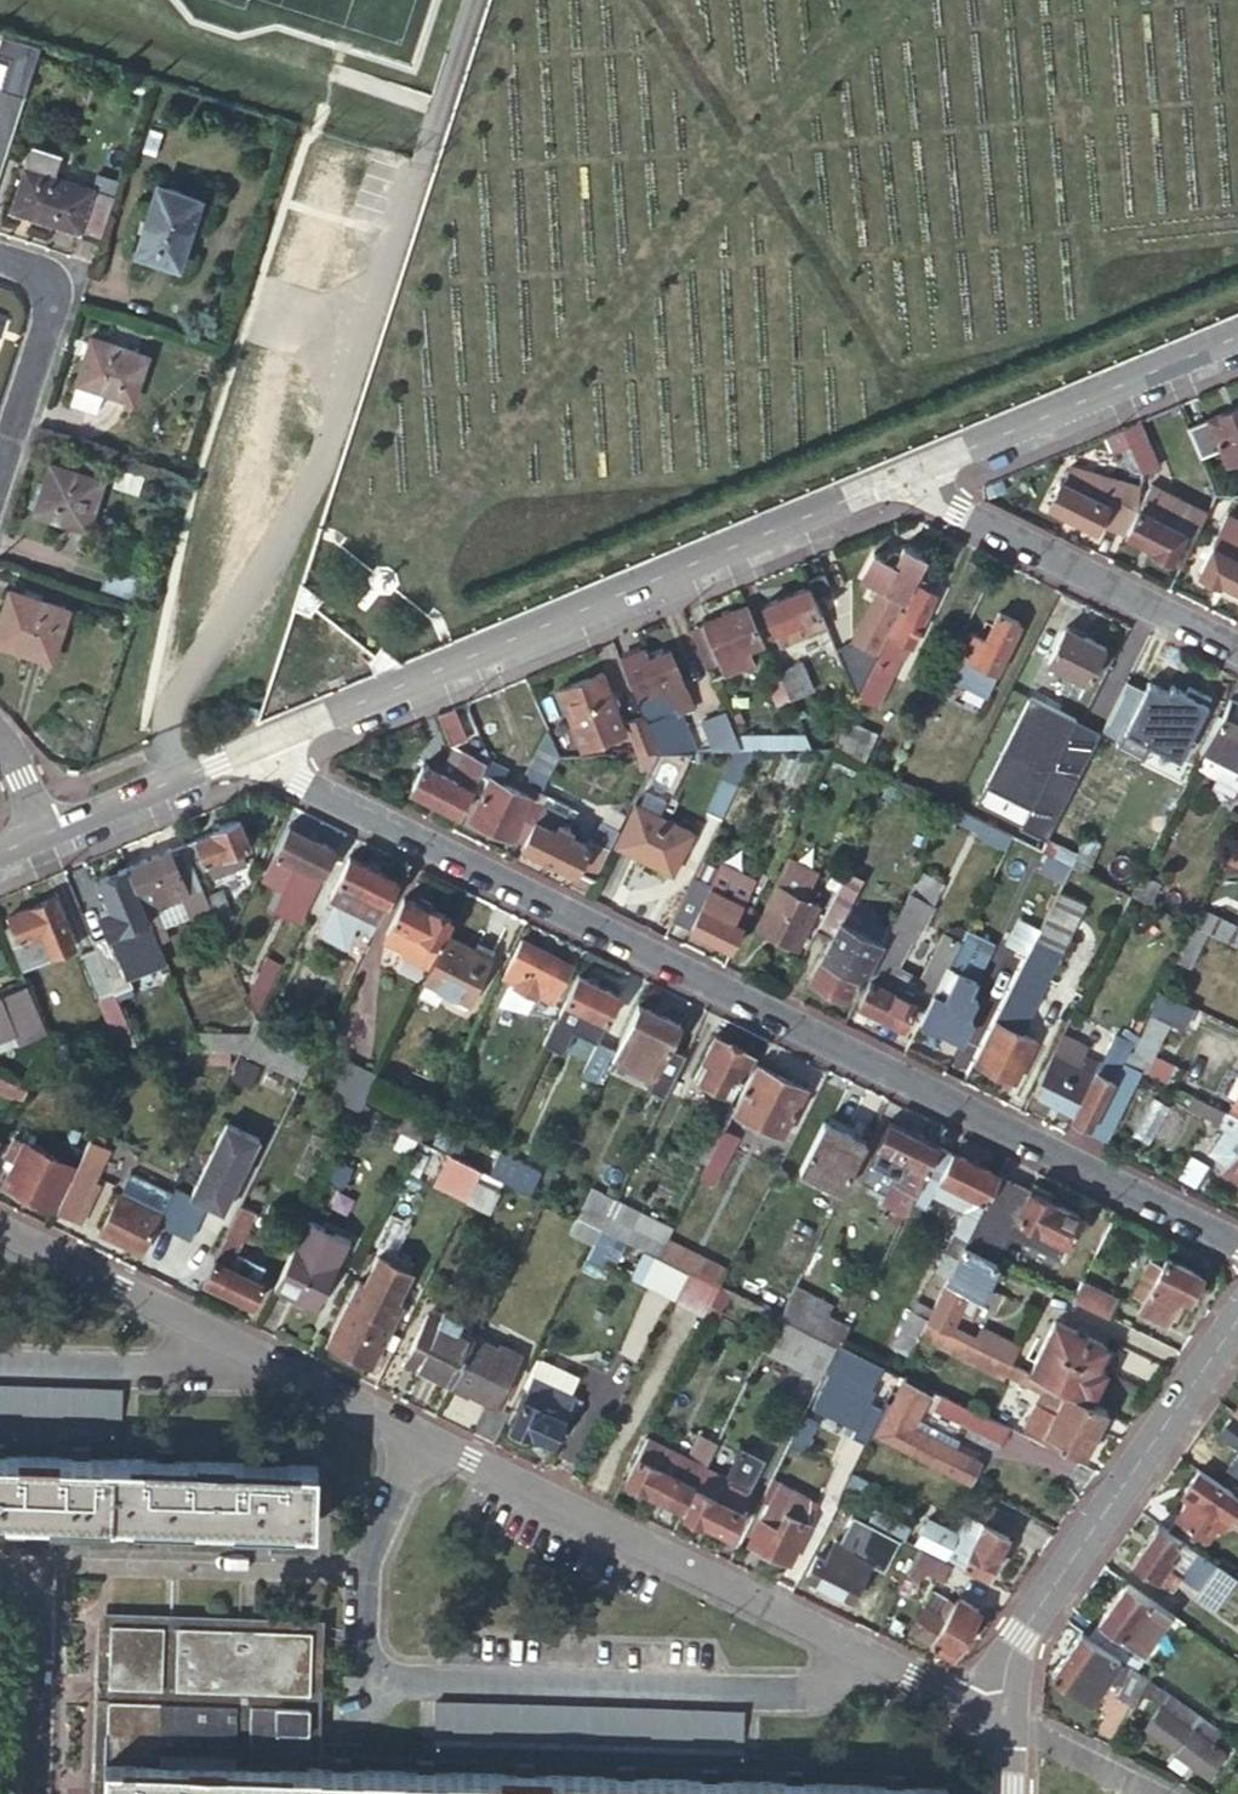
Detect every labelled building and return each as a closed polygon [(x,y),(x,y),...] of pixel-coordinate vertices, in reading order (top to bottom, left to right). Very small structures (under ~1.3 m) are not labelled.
[(25,94),(38,43),(0,33),(0,88),(25,94)] [(36,154),(32,168),(94,188),(98,174),(36,154)] [(12,209),(101,237),(115,195),(110,193),(115,179),(98,174),(94,188),(32,168),(25,166),(12,209)] [(201,197),(158,184),(137,251),(180,264),(201,197)] [(79,381),(110,391),(135,399),(149,354),(93,336),(79,381)] [(104,414),(110,391),(79,381),(71,404),(104,414)] [(1188,427),(1201,457),(1221,448),(1228,464),(1237,460),(1237,406),(1188,427)] [(1140,420),(1122,428),(1141,471),(1159,466),(1140,420)] [(1097,528),(1101,518),(1118,486),(1120,481),(1074,461),(1066,475),(1064,474),(1049,505),(1097,528)] [(103,480),(51,463),(36,512),(88,529),(103,480)] [(1137,507),(1164,520),(1195,535),(1202,522),(1207,512),(1149,483),(1144,493),(1139,490),(1138,496),(1137,507)] [(1101,518),(1125,531),(1137,507),(1138,496),(1118,486),(1101,518)] [(1152,547),(1182,562),(1195,535),(1164,520),(1137,507),(1125,531),(1153,545),(1152,547)] [(1221,529),(1200,571),(1219,582),(1221,579),(1237,588),(1237,538),(1221,529)] [(905,600),(926,557),(921,555),(922,552),(910,546),(908,548),(904,547),(900,553),(895,550),(889,553),(886,559),(873,552),(861,578),(884,590),(905,600)] [(114,556),(109,572),(140,582),(145,566),(114,556)] [(140,582),(109,572),(103,591),(133,601),(140,582)] [(823,572),(807,578),(810,585),(814,596),(831,589),(823,572)] [(302,583),(301,583),(293,608),(294,608),(310,614),(315,607),(322,599),(302,583)] [(885,640),(857,696),(876,705),(901,656),(906,658),(937,593),(919,584),(905,612),(900,610),(899,612),(885,640)] [(780,644),(827,625),(814,596),(810,585),(763,604),(780,644)] [(10,590),(0,622),(0,643),(52,659),(68,609),(10,590)] [(886,606),(899,612),(900,610),(905,600),(884,590),(878,602),(886,606)] [(747,605),(704,622),(718,656),(726,674),(754,662),(748,648),(763,643),(747,605)] [(873,632),(885,640),(899,612),(886,606),(873,632)] [(986,641),(970,633),(949,677),(986,696),(1021,623),(1000,612),(986,641)] [(718,656),(704,622),(690,628),(704,662),(718,656)] [(1088,683),(1106,647),(1065,627),(1047,661),(1088,683)] [(622,658),(660,753),(695,751),(679,712),(695,705),(670,648),(649,657),(644,648),(622,658)] [(779,672),(791,701),(814,691),(801,662),(779,672)] [(602,672),(560,689),(582,747),(625,730),(602,672)] [(1210,738),(1228,705),(1167,674),(1155,697),(1142,722),(1182,744),(1190,729),(1210,738)] [(1142,722),(1155,697),(1131,684),(1107,730),(1131,743),(1142,722)] [(1230,699),(1228,705),(1210,738),(1203,752),(1237,770),(1237,703),(1230,699)] [(467,736),(455,707),(438,714),(449,742),(467,736)] [(735,737),(725,712),(702,721),(715,750),(740,749),(735,737)] [(656,746),(644,716),(628,723),(639,752),(656,746)] [(847,717),(833,746),(864,762),(878,733),(847,717)] [(1007,782),(1031,794),(1039,778),(1058,739),(1034,727),(1007,782)] [(560,758),(549,732),(522,783),(535,789),(541,792),(560,758)] [(740,749),(754,748),(811,747),(806,735),(735,737),(740,749)] [(1058,739),(1039,778),(1056,787),(1076,748),(1058,739)] [(1131,743),(1126,754),(1135,759),(1141,748),(1131,743)] [(455,777),(467,751),(458,747),(445,771),(455,777)] [(491,758),(486,749),(481,759),(467,751),(455,777),(445,771),(425,761),(412,788),(462,814),(483,774),(490,760),(491,758)] [(1196,766),(1237,787),(1237,770),(1203,752),(1196,766)] [(508,769),(490,760),(483,774),(492,779),(471,819),(512,839),(513,836),(532,797),(502,782),(508,769)] [(541,792),(535,789),(532,797),(537,799),(541,792)] [(537,799),(532,797),(513,836),(524,841),(524,844),(594,878),(618,831),(602,823),(593,839),(591,838),(587,845),(568,835),(572,828),(562,823),(567,813),(552,806),(555,800),(541,792),(537,799)] [(692,833),(636,805),(617,844),(672,872),(692,833)] [(215,831),(185,844),(203,890),(216,885),(212,876),(247,863),(243,854),(253,850),(239,818),(214,829),(215,831)] [(290,826),(268,871),(290,883),(285,892),(276,910),(299,922),(334,849),(306,834),(308,830),(294,823),(292,827),(290,826)] [(1223,860),(1237,867),(1237,829),(1223,860)] [(1069,864),(1085,871),(1098,843),(1084,836),(1069,864)] [(185,844),(128,867),(149,918),(159,942),(170,937),(157,907),(183,897),(186,906),(206,897),(203,890),(185,844)] [(330,895),(379,919),(399,879),(350,856),(330,895)] [(1065,876),(1069,864),(1057,858),(1053,870),(1065,876)] [(691,877),(672,918),(734,945),(754,905),(746,902),(757,878),(722,862),(711,886),(691,877)] [(1118,920),(1130,893),(1085,871),(1069,864),(1065,876),(974,1060),(1016,1081),(1036,1041),(1013,1029),(1029,998),(1037,1002),(1086,903),(1118,920)] [(149,918),(128,867),(100,879),(113,908),(101,913),(111,936),(149,918)] [(290,883),(268,871),(263,881),(285,892),(290,883)] [(1160,884),(1142,875),(1133,892),(1152,902),(1160,884)] [(857,890),(839,881),(819,922),(835,931),(840,920),(842,920),(857,890)] [(820,906),(779,885),(758,927),(799,947),(820,906)] [(934,903),(910,891),(900,911),(919,921),(923,924),(934,903)] [(207,900),(216,923),(233,916),(224,894),(207,900)] [(429,909),(405,897),(386,934),(391,937),(390,940),(431,960),(453,918),(430,907),(429,909)] [(13,925),(7,927),(25,968),(77,946),(56,898),(10,916),(13,925)] [(924,982),(921,980),(896,967),(919,921),(900,911),(884,942),(867,976),(871,978),(858,1002),(903,1025),(915,1000),(924,982)] [(111,936),(114,943),(115,942),(121,956),(147,947),(159,942),(149,918),(111,936)] [(860,975),(866,978),(867,976),(884,942),(842,920),(840,920),(835,931),(811,978),(848,998),(860,975)] [(1208,931),(1191,923),(1173,961),(1189,968),(1208,931)] [(927,1005),(920,1019),(962,1041),(973,1019),(964,1014),(967,1010),(970,1012),(977,998),(960,989),(966,977),(975,981),(988,953),(982,950),(988,939),(965,927),(958,942),(927,1005)] [(915,1000),(927,1005),(958,942),(944,935),(921,980),(924,982),(915,1000)] [(475,950),(448,936),(426,980),(471,1003),(494,953),(478,944),(475,950)] [(573,964),(522,939),(502,977),(516,983),(514,987),(535,998),(537,994),(554,1003),(573,964)] [(114,943),(97,949),(109,980),(127,973),(121,956),(115,942),(114,943)] [(153,961),(165,956),(159,942),(147,947),(153,961)] [(109,980),(97,949),(80,955),(99,998),(114,992),(109,980)] [(280,961),(266,955),(248,990),(256,1010),(280,961)] [(576,1021),(600,1033),(620,994),(578,975),(556,1022),(572,1030),(576,1021)] [(15,1036),(19,1044),(47,1032),(27,984),(0,994),(0,1042),(15,1036)] [(1196,1008),(1159,989),(1148,1010),(1185,1029),(1196,1008)] [(112,1047),(130,1043),(119,995),(101,999),(112,1047)] [(654,1077),(669,1045),(680,1023),(639,1003),(614,1058),(654,1077)] [(1142,1070),(1165,1024),(1146,1014),(1123,1060),(1139,1068),(1142,1070)] [(255,1018),(240,1050),(302,1080),(309,1065),(276,1048),(283,1033),(255,1018)] [(593,1049),(598,1040),(600,1033),(576,1021),(572,1030),(569,1036),(593,1049)] [(754,1054),(716,1034),(694,1078),(732,1097),(754,1054)] [(598,1081),(614,1048),(598,1040),(593,1049),(582,1073),(598,1081)] [(1096,1063),(1057,1043),(1034,1089),(1075,1111),(1073,1116),(1091,1125),(1114,1079),(1093,1069),(1096,1063)] [(665,1096),(685,1053),(669,1045),(654,1077),(649,1088),(665,1096)] [(203,1048),(184,1047),(183,1060),(228,1063),(229,1050),(203,1048)] [(1123,1060),(1114,1079),(1091,1125),(1089,1130),(1106,1138),(1139,1068),(1123,1060)] [(347,1061),(331,1095),(359,1109),(376,1075),(347,1061)] [(807,1088),(756,1063),(735,1104),(732,1109),(748,1118),(744,1126),(751,1130),(755,1121),(783,1136),(807,1088)] [(22,1101),(27,1089),(0,1077),(0,1090),(22,1101)] [(1213,1105),(1192,1095),(1187,1104),(1208,1115),(1213,1105)] [(732,1109),(735,1104),(720,1096),(702,1128),(706,1130),(694,1155),(706,1161),(723,1128),(732,1109)] [(1208,1115),(1222,1122),(1226,1112),(1213,1105),(1208,1115)] [(1234,1116),(1226,1112),(1222,1122),(1219,1126),(1225,1129),(1209,1153),(1237,1172),(1237,1118),(1234,1116)] [(409,1118),(402,1131),(419,1139),(426,1127),(409,1118)] [(938,1146),(939,1144),(890,1120),(873,1155),(900,1169),(884,1201),(906,1212),(912,1200),(938,1146)] [(260,1138),(226,1121),(189,1194),(224,1211),(260,1138)] [(842,1190),(866,1142),(824,1121),(800,1170),(842,1190)] [(723,1128),(706,1161),(700,1175),(715,1182),(738,1136),(723,1128)] [(93,1133),(57,1209),(76,1218),(108,1149),(103,1146),(106,1138),(93,1133)] [(73,1165),(15,1136),(5,1157),(15,1162),(4,1183),(53,1207),(73,1165)] [(952,1153),(938,1146),(912,1200),(926,1208),(933,1195),(965,1211),(946,1250),(958,1256),(964,1244),(999,1174),(953,1152),(952,1153)] [(489,1172),(528,1193),(539,1172),(500,1151),(489,1172)] [(466,1198),(475,1180),(444,1165),(435,1183),(466,1198)] [(773,1178),(755,1169),(739,1198),(758,1208),(773,1178)] [(1034,1191),(999,1174),(964,1244),(997,1262),(1020,1216),(1036,1224),(1027,1241),(1060,1257),(1081,1214),(1049,1199),(1053,1193),(1037,1185),(1034,1191)] [(499,1188),(477,1177),(475,1180),(466,1198),(488,1211),(499,1188)] [(101,1231),(142,1251),(160,1214),(119,1195),(101,1231)] [(616,1199),(601,1228),(643,1248),(659,1256),(673,1227),(616,1199)] [(240,1204),(203,1279),(254,1304),(265,1281),(231,1265),(257,1212),(240,1204)] [(601,1228),(578,1216),(572,1230),(595,1241),(601,1228)] [(350,1240),(307,1219),(275,1286),(318,1307),(350,1240)] [(997,1262),(964,1244),(958,1256),(928,1318),(926,1319),(949,1331),(961,1307),(973,1312),(997,1262)] [(659,1256),(643,1248),(629,1276),(675,1298),(688,1271),(659,1256)] [(1161,1263),(1151,1258),(1127,1304),(1166,1323),(1182,1295),(1190,1299),(1201,1274),(1165,1255),(1161,1263)] [(359,1280),(329,1341),(373,1363),(404,1301),(398,1298),(412,1271),(382,1256),(368,1284),(359,1280)] [(703,1312),(716,1285),(688,1271),(675,1298),(703,1312)] [(1116,1296),(1082,1279),(1072,1298),(1108,1315),(1116,1296)] [(794,1285),(779,1315),(838,1344),(840,1345),(849,1326),(818,1311),(823,1299),(794,1285)] [(731,1292),(718,1286),(706,1309),(719,1315),(731,1292)] [(451,1382),(474,1335),(458,1327),(463,1317),(444,1308),(439,1318),(428,1313),(402,1365),(437,1383),(441,1383),(443,1382),(444,1380),(451,1382)] [(893,1346),(909,1354),(919,1335),(926,1319),(928,1318),(911,1310),(893,1346)] [(838,1344),(779,1315),(762,1348),(821,1377),(838,1344)] [(969,1341),(949,1331),(926,1319),(919,1335),(1004,1378),(1006,1374),(1049,1395),(1052,1390),(1062,1396),(1065,1390),(1029,1372),(1011,1362),(969,1341)] [(1095,1391),(1105,1370),(1097,1366),(1106,1346),(1054,1321),(1029,1372),(1065,1390),(1068,1382),(1095,1391)] [(1011,1362),(1018,1348),(977,1326),(969,1341),(1011,1362)] [(498,1348),(474,1335),(451,1382),(453,1383),(452,1386),(469,1394),(470,1391),(497,1404),(522,1355),(500,1344),(498,1348)] [(538,1378),(565,1392),(573,1376),(545,1362),(538,1378)] [(876,1389),(832,1367),(814,1404),(857,1426),(872,1396),(876,1389)] [(565,1392),(538,1378),(531,1393),(526,1391),(508,1428),(512,1434),(523,1439),(529,1439),(533,1432),(554,1441),(575,1396),(565,1392)] [(932,1425),(916,1416),(928,1393),(905,1381),(878,1434),(970,1481),(980,1459),(928,1433),(932,1425)] [(1065,1390),(1090,1402),(1095,1391),(1068,1382),(1065,1390)] [(121,1424),(122,1393),(122,1391),(121,1390),(0,1386),(0,1420),(121,1424)] [(1065,1390),(1062,1396),(1056,1411),(1039,1402),(1027,1428),(1084,1456),(1107,1410),(1090,1402),(1065,1390)] [(857,1426),(871,1432),(885,1402),(872,1396),(857,1426)] [(1012,1430),(944,1397),(938,1408),(964,1421),(963,1425),(1004,1445),(1012,1430)] [(1235,1412),(1220,1433),(1237,1444),(1237,1414),(1235,1412)] [(683,1507),(716,1440),(700,1433),(688,1457),(647,1436),(627,1479),(649,1491),(646,1498),(657,1504),(661,1496),(683,1507)] [(683,1507),(682,1510),(702,1521),(703,1518),(731,1532),(753,1489),(716,1471),(728,1447),(716,1440),(683,1507)] [(316,1464),(273,1463),(274,1452),(257,1451),(257,1462),(173,1459),(173,1448),(157,1448),(157,1459),(88,1456),(89,1445),(72,1445),(72,1455),(5,1454),(5,1443),(0,1443),(0,1512),(314,1522),(316,1464)] [(1230,1467),(1237,1473),(1237,1455),(1230,1467)] [(1199,1469),(1185,1489),(1188,1491),(1184,1496),(1189,1499),(1168,1529),(1181,1538),(1199,1551),(1217,1525),(1222,1529),(1230,1518),(1237,1524),(1237,1496),(1199,1469)] [(868,1480),(852,1472),(848,1480),(853,1482),(849,1489),(861,1495),(868,1480)] [(809,1522),(768,1502),(749,1542),(765,1550),(763,1555),(775,1561),(777,1555),(791,1561),(809,1522)] [(992,1504),(984,1520),(1009,1533),(1016,1517),(992,1504)] [(861,1518),(844,1508),(837,1522),(854,1531),(861,1518)] [(875,1508),(868,1521),(905,1539),(911,1526),(875,1508)] [(1009,1533),(984,1520),(967,1511),(957,1530),(929,1516),(917,1540),(963,1564),(964,1560),(989,1573),(1009,1533)] [(1159,1523),(1133,1560),(1172,1587),(1178,1579),(1182,1573),(1170,1565),(1174,1558),(1170,1555),(1181,1538),(1168,1529),(1159,1523)] [(849,1543),(837,1538),(826,1558),(817,1554),(806,1576),(853,1599),(865,1576),(871,1578),(884,1550),(853,1535),(849,1543)] [(1199,1551),(1181,1538),(1170,1555),(1174,1558),(1170,1565),(1182,1573),(1204,1588),(1219,1565),(1199,1551)] [(915,1551),(898,1542),(884,1571),(901,1579),(915,1551)] [(917,1551),(909,1566),(935,1579),(942,1564),(917,1551)] [(1217,1609),(1237,1580),(1237,1578),(1219,1565),(1204,1588),(1200,1594),(1198,1596),(1217,1609)] [(1172,1612),(1127,1581),(1089,1635),(1134,1667),(1172,1612)] [(934,1612),(921,1605),(908,1628),(953,1655),(980,1609),(958,1596),(954,1603),(944,1597),(934,1612)] [(247,1766),(249,1702),(309,1704),(307,1766),(318,1767),(320,1741),(320,1705),(324,1616),(312,1616),(101,1610),(95,1793),(105,1793),(108,1700),(161,1701),(238,1704),(235,1766),(247,1766)] [(165,1624),(111,1624),(110,1662),(109,1685),(161,1687),(165,1624)] [(311,1627),(178,1624),(175,1687),(309,1690),(311,1627)] [(1112,1692),(1128,1703),(1147,1676),(1134,1667),(1089,1635),(1082,1631),(1052,1674),(1082,1695),(1101,1667),(1114,1676),(1112,1692)] [(1213,1741),(1221,1728),(1150,1678),(1141,1690),(1160,1703),(1145,1725),(1177,1748),(1176,1750),(1210,1774),(1227,1750),(1213,1741)] [(944,1787),(902,1785),(902,1774),(886,1774),(886,1785),(802,1782),(803,1771),(786,1771),(786,1782),(718,1779),(718,1768),(702,1767),(701,1779),(634,1776),(634,1765),(618,1764),(618,1775),(534,1773),(535,1762),(518,1762),(518,1773),(434,1770),(434,1759),(418,1759),(417,1770),(349,1767),(350,1757),(333,1756),(333,1767),(318,1767),(307,1766),(309,1704),(249,1702),(247,1766),(235,1766),(159,1763),(161,1701),(108,1700),(105,1793),(944,1793),(944,1787)] [(435,1736),(744,1746),(745,1712),(436,1702),(435,1736)] [(1235,1768),(1217,1793),(1237,1793),(1237,1770),(1235,1768)]
